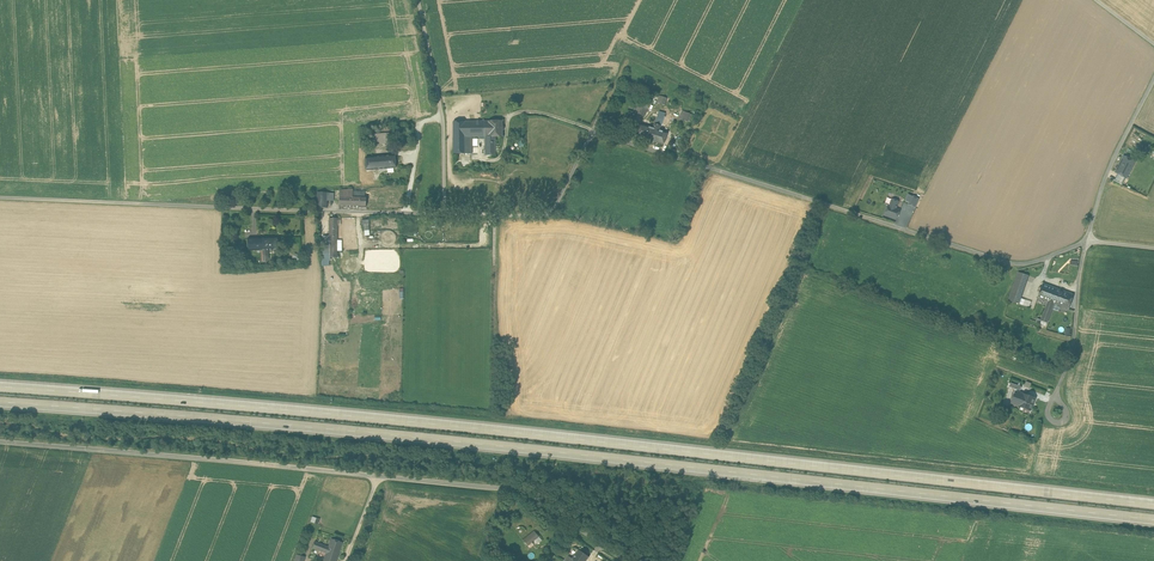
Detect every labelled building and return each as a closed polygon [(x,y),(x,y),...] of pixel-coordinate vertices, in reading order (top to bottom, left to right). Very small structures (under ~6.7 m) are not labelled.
[(641,104),(637,103),(634,112),(644,116),(649,102),(642,100),(641,104)] [(691,114),(685,111),(681,119),(688,122),(691,114)] [(664,117),(658,114),(655,124),(660,126),(661,126),(664,117)] [(464,121),(453,122),(454,154),(465,153),(464,121)] [(488,121),(464,121),(465,153),(472,153),(472,137),(483,136),(485,136),(488,136),(488,121)] [(502,121),(488,121),(488,136),(489,136),(495,136),(502,136),(502,121)] [(653,128),(641,125),(637,136),(655,142),(659,130),(660,126),(655,124),(653,128)] [(667,133),(659,130),(655,142),(663,145),(667,133)] [(385,133),(372,134),(373,144),(385,144),(385,133)] [(495,136),(489,136),(488,136),(485,136),(485,155),(495,155),(495,136)] [(395,155),(385,156),(386,168),(396,167),(395,155)] [(1136,161),(1124,155),(1115,172),(1116,172),(1118,174),(1126,178),(1127,178),(1136,161)] [(385,156),(366,157),(367,170),(381,169),(381,170),(383,170),(383,168),(386,168),(385,156)] [(1126,178),(1118,174),(1114,181),(1122,185),(1126,178)] [(353,189),(340,190),(339,206),(349,207),(350,196),(353,196),(353,189)] [(328,193),(317,192),(316,207),(327,208),(328,199),(328,193)] [(908,193),(904,201),(915,206),(919,198),(908,193)] [(353,196),(350,196),(349,207),(365,207),(366,196),(353,196)] [(900,209),(888,205),(884,215),(896,219),(900,209)] [(278,237),(257,238),(257,250),(263,250),(263,262),(269,262),(268,250),(278,249),(278,237)] [(257,238),(248,239),(248,251),(257,250),(257,238)] [(1028,275),(1019,272),(1017,278),(1026,281),(1028,275)] [(1017,278),(1011,294),(1021,297),(1026,281),(1017,278)] [(1060,290),(1043,284),(1038,297),(1048,301),(1041,320),(1047,322),(1055,303),(1056,304),(1060,290)] [(1073,295),(1060,290),(1056,304),(1068,308),(1073,295)] [(1021,297),(1011,294),(1009,300),(1019,304),(1021,297)] [(1024,394),(1016,391),(1012,403),(1020,406),(1031,410),(1035,398),(1024,394)] [(510,512),(504,519),(508,523),(515,517),(510,512)] [(534,531),(523,540),(528,546),(539,536),(534,531)] [(342,543),(332,539),(329,547),(327,553),(338,556),(342,543)] [(329,547),(315,542),(313,547),(327,553),(329,547)] [(578,550),(572,559),(575,560),(585,560),(588,557),(578,550)] [(327,553),(324,560),(336,560),(338,556),(327,553)]
